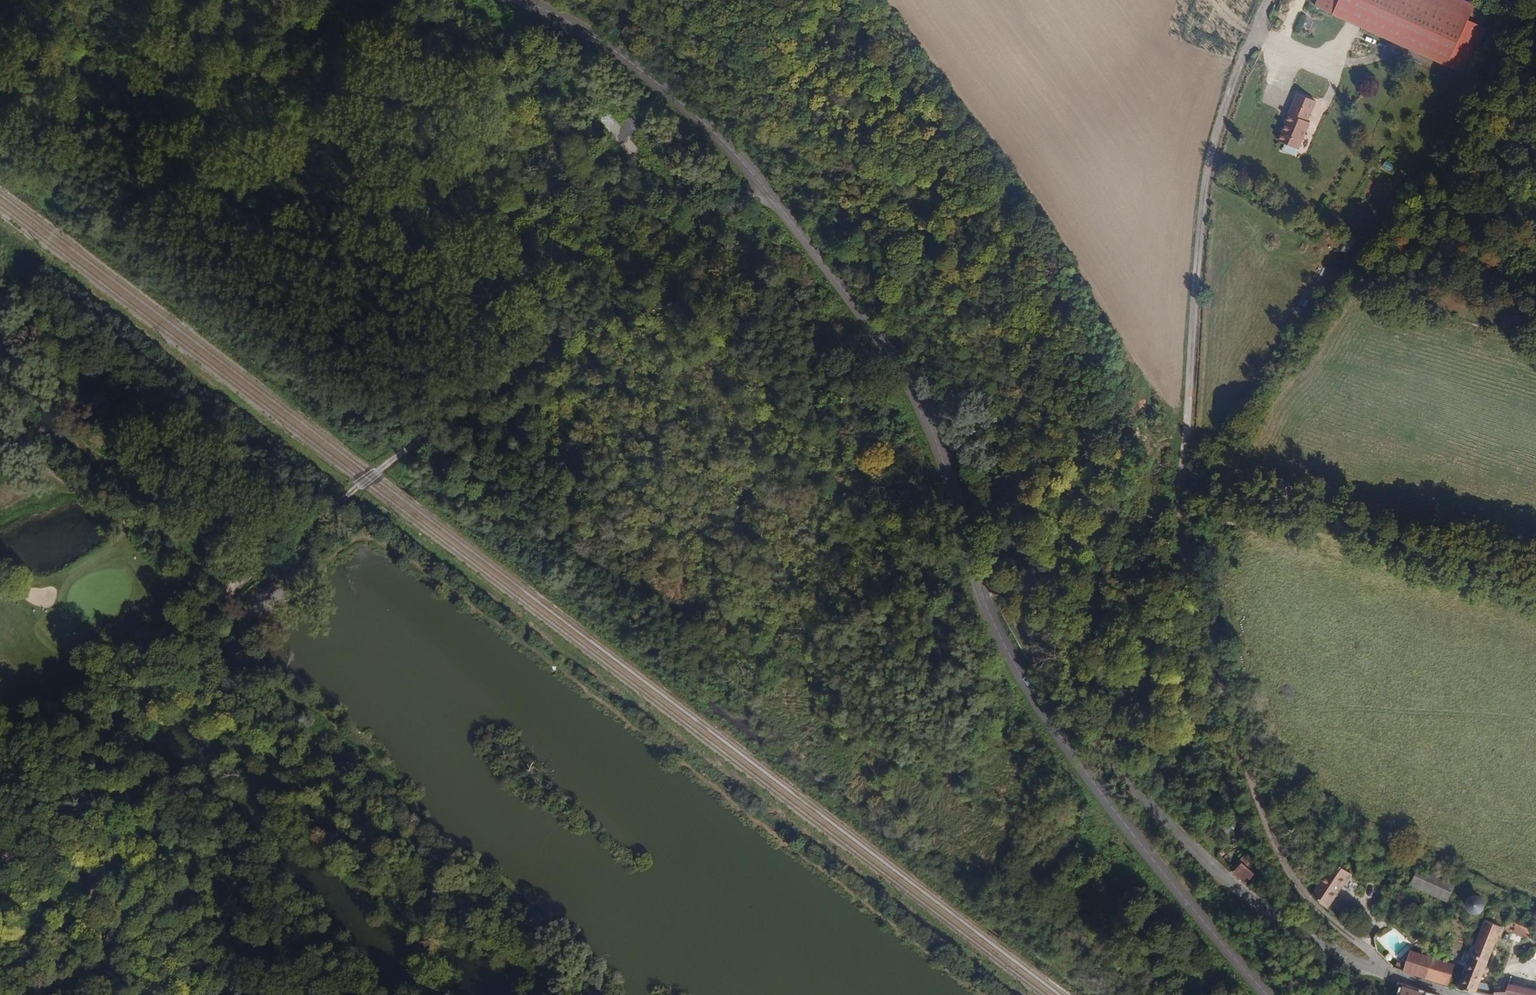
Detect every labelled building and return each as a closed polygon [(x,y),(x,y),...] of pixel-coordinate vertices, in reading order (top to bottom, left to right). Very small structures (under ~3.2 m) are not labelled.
[(1314,8),(1455,71),(1465,76),(1485,29),(1469,22),(1475,6),(1462,0),(1318,0),(1314,8)] [(1315,101),(1298,94),(1289,114),(1308,122),(1315,101)] [(1308,122),(1289,114),(1278,142),(1298,151),(1311,123),(1308,122)] [(1325,908),(1348,870),(1331,859),(1310,894),(1325,908)] [(1242,863),(1232,873),(1246,886),(1256,875),(1242,863)] [(1417,871),(1410,886),(1448,902),(1454,887),(1417,871)] [(1483,907),(1483,904),(1483,901),(1481,899),(1478,897),(1476,896),(1473,896),(1470,898),(1468,900),(1466,902),(1466,905),(1467,908),(1468,911),(1471,913),(1474,913),(1477,913),(1479,912),(1482,910),(1483,907)] [(1529,938),(1534,923),(1512,914),(1505,928),(1529,938)] [(1480,982),(1504,925),(1485,917),(1484,918),(1457,987),(1456,989),(1476,993),(1478,989),(1489,991),(1490,983),(1480,982)] [(1425,978),(1431,958),(1410,952),(1404,971),(1425,978)] [(1448,985),(1454,965),(1431,958),(1425,978),(1448,985)] [(1399,984),(1396,994),(1435,994),(1399,984)] [(1507,984),(1504,994),(1535,994),(1535,991),(1507,984)]
